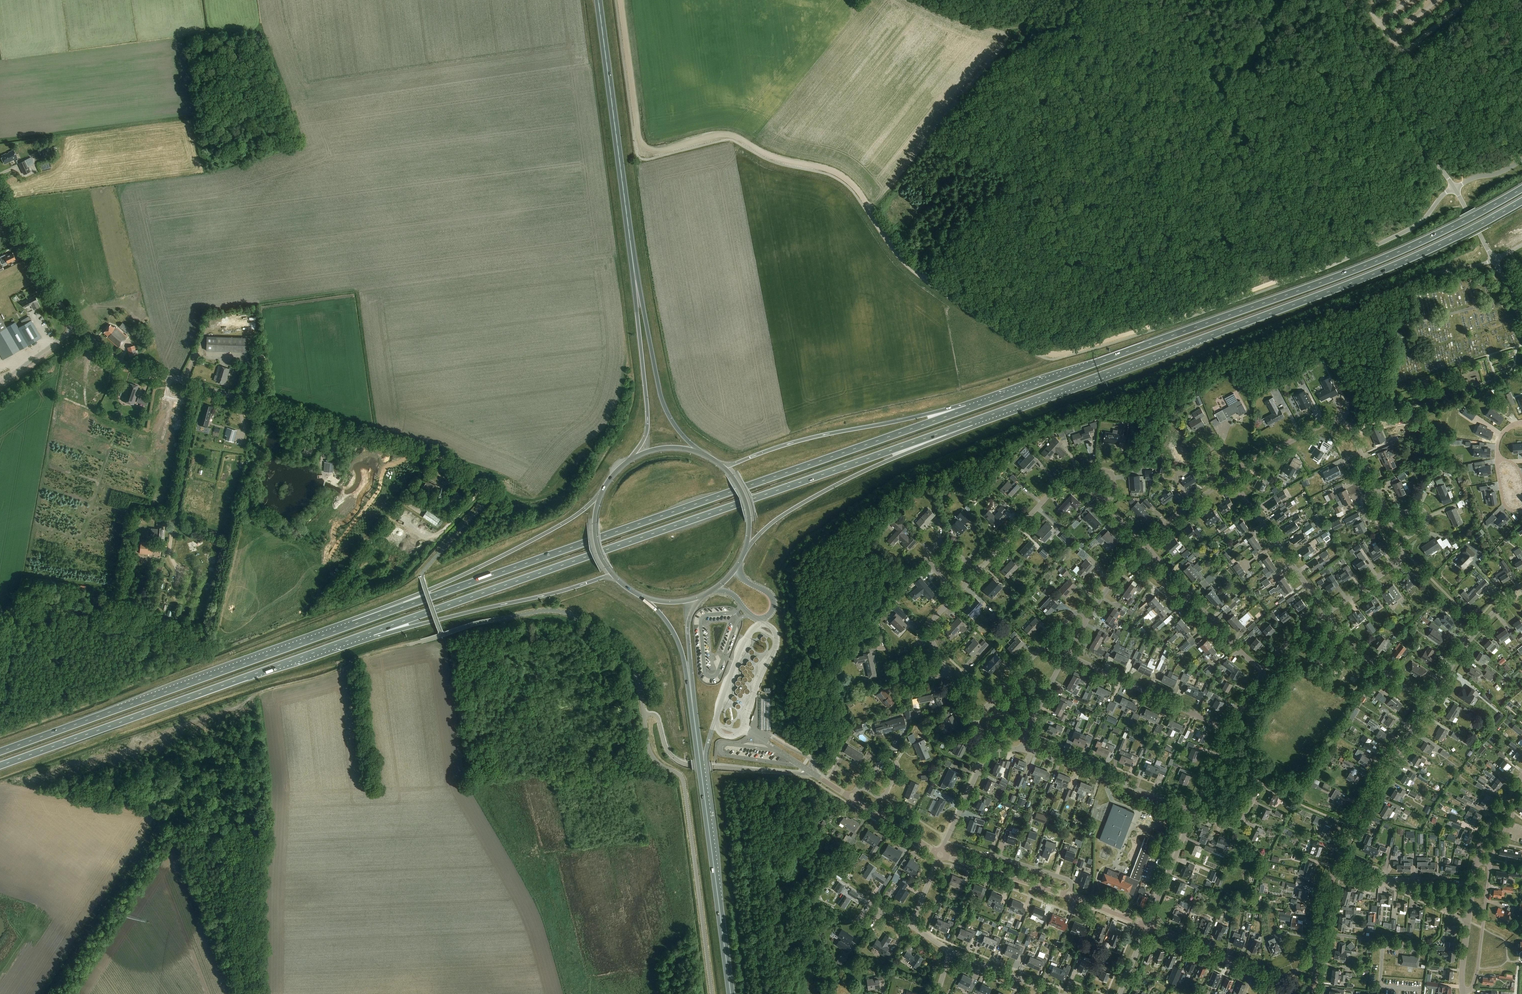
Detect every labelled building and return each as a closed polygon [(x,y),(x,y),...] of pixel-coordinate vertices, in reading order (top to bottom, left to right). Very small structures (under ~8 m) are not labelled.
[(18,158),(14,150),(9,152),(9,153),(6,155),(6,153),(2,155),(3,157),(2,157),(5,164),(18,158)] [(31,172),(29,166),(34,164),(32,158),(20,164),(24,175),(31,172)] [(16,257),(15,256),(14,256),(13,254),(5,257),(4,255),(0,257),(0,260),(2,264),(7,262),(8,262),(15,259),(15,258),(16,257)] [(31,306),(33,310),(40,306),(38,302),(35,296),(23,303),(26,309),(31,306)] [(23,325),(18,328),(15,322),(8,326),(6,327),(3,322),(0,316),(0,355),(3,360),(28,345),(41,337),(32,321),(31,321),(29,316),(21,321),(23,325)] [(122,323),(119,327),(126,333),(130,329),(122,323)] [(119,347),(128,337),(116,327),(116,328),(114,326),(113,327),(110,324),(104,333),(107,336),(106,337),(119,347)] [(246,351),(247,337),(207,336),(206,350),(246,351)] [(127,348),(130,356),(137,354),(134,345),(127,348)] [(234,370),(230,369),(230,368),(219,365),(216,375),(215,375),(214,379),(216,380),(215,382),(223,384),(224,381),(226,382),(229,371),(233,372),(234,370)] [(1332,385),(1329,378),(1321,382),(1325,389),(1317,393),(1321,401),(1330,396),(1331,398),(1339,394),(1334,385),(1332,385)] [(139,386),(130,383),(129,386),(126,385),(125,385),(123,385),(122,388),(124,389),(124,388),(126,389),(122,401),(134,405),(138,393),(136,392),(139,386)] [(1308,403),(1311,402),(1313,401),(1309,394),(1307,395),(1305,390),(1294,396),(1297,401),(1299,399),(1302,404),(1299,405),(1301,410),(1310,405),(1308,403)] [(1280,409),(1273,397),(1265,402),(1267,405),(1268,405),(1273,413),(1265,417),(1270,425),(1285,417),(1280,409)] [(1222,410),(1216,413),(1220,421),(1226,418),(1230,416),(1232,415),(1231,414),(1237,411),(1239,416),(1242,414),(1246,412),(1240,400),(1238,401),(1229,406),(1222,410)] [(213,407),(206,405),(206,407),(204,406),(202,412),(204,412),(203,415),(202,415),(199,425),(207,427),(211,413),(213,407)] [(1493,411),(1489,417),(1499,424),(1503,417),(1497,413),(1499,410),(1494,407),(1492,409),(1492,410),(1493,411)] [(1205,415),(1201,408),(1193,413),(1196,418),(1189,423),(1193,430),(1200,426),(1201,427),(1205,425),(1201,418),(1205,415)] [(1465,408),(1462,413),(1467,417),(1471,412),(1465,408)] [(1395,427),(1413,422),(1411,416),(1394,421),(1395,427)] [(1096,421),(1094,422),(1090,423),(1091,426),(1084,428),(1085,431),(1072,435),(1075,444),(1088,439),(1088,440),(1092,439),(1090,433),(1095,432),(1094,429),(1098,427),(1096,421)] [(1479,426),(1482,428),(1479,435),(1482,436),(1482,437),(1487,439),(1487,438),(1490,439),(1493,432),(1486,429),(1487,426),(1480,423),(1479,426)] [(1379,427),(1370,431),(1376,444),(1383,441),(1381,436),(1383,435),(1379,427)] [(226,440),(230,441),(234,442),(237,430),(227,428),(225,435),(227,436),(226,440)] [(1121,434),(1117,434),(1118,430),(1114,429),(1113,433),(1106,432),(1104,442),(1119,445),(1121,434)] [(1062,444),(1054,437),(1049,442),(1051,443),(1042,453),(1048,459),(1056,451),(1062,457),(1066,453),(1059,447),(1062,444)] [(1181,439),(1174,442),(1176,447),(1175,448),(1178,454),(1175,455),(1179,464),(1179,465),(1185,462),(1182,454),(1186,453),(1182,445),(1183,444),(1181,439)] [(1316,447),(1312,453),(1315,455),(1313,459),(1317,462),(1320,461),(1321,459),(1320,458),(1325,451),(1327,452),(1330,446),(1324,442),(1322,445),(1320,448),(1321,449),(1320,450),(1316,447)] [(1473,444),(1472,448),(1474,448),(1478,448),(1478,456),(1490,456),(1490,448),(1484,448),(1480,448),(1480,444),(1473,444)] [(1513,445),(1514,453),(1521,452),(1521,456),(1521,444),(1513,445)] [(1393,449),(1388,451),(1388,449),(1377,454),(1379,459),(1381,459),(1383,464),(1384,463),(1387,470),(1396,466),(1391,456),(1395,454),(1393,449)] [(1023,466),(1020,470),(1024,474),(1031,467),(1030,466),(1034,463),(1032,461),(1034,458),(1030,454),(1021,463),(1025,467),(1024,467),(1023,466)] [(1295,457),(1293,460),(1290,465),(1287,463),(1283,471),(1292,476),(1296,469),(1298,470),(1303,462),(1295,457)] [(1166,463),(1160,462),(1157,472),(1163,473),(1166,463)] [(1482,464),(1475,466),(1476,470),(1479,469),(1480,476),(1483,475),(1484,476),(1488,475),(1488,474),(1492,473),(1490,465),(1486,466),(1482,467),(1482,464)] [(1322,470),(1321,471),(1324,477),(1325,477),(1327,481),(1328,481),(1337,476),(1337,475),(1341,473),(1337,466),(1330,470),(1328,467),(1326,468),(1322,470)] [(1404,471),(1397,476),(1400,480),(1407,476),(1404,471)] [(1197,480),(1193,474),(1182,481),(1186,488),(1197,480)] [(1131,476),(1130,476),(1131,489),(1132,489),(1132,492),(1144,492),(1143,482),(1140,482),(1140,475),(1131,476)] [(1265,475),(1262,481),(1263,481),(1262,483),(1258,480),(1254,487),(1263,491),(1267,483),(1269,484),(1271,481),(1268,480),(1269,478),(1265,475)] [(424,486),(432,491),(436,483),(429,479),(424,486)] [(1017,484),(1015,482),(1014,481),(1014,482),(1012,484),(1008,481),(1000,490),(1004,493),(1006,491),(1012,497),(1021,487),(1017,484)] [(1406,494),(1401,481),(1393,484),(1395,491),(1397,491),(1399,497),(1406,494)] [(1438,486),(1436,487),(1440,495),(1444,505),(1452,501),(1450,498),(1444,484),(1438,486)] [(1487,485),(1479,486),(1480,491),(1484,490),(1485,494),(1487,493),(1489,505),(1497,503),(1495,491),(1491,492),(1491,488),(1488,489),(1487,485)] [(1342,499),(1349,495),(1346,489),(1339,493),(1334,495),(1333,492),(1328,494),(1331,500),(1336,497),(1336,498),(1340,495),(1342,499)] [(1175,496),(1170,490),(1159,498),(1164,504),(1175,496)] [(1277,494),(1279,496),(1275,499),(1272,500),(1273,501),(1268,505),(1271,511),(1279,505),(1277,503),(1281,500),(1287,496),(1283,490),(1277,494)] [(460,502),(464,497),(458,492),(454,497),(460,502)] [(1081,503),(1072,495),(1059,509),(1060,510),(1059,511),(1063,515),(1066,512),(1065,510),(1071,504),(1076,509),(1081,503)] [(1349,495),(1342,499),(1345,505),(1352,502),(1349,495)] [(1229,506),(1233,504),(1229,498),(1218,506),(1223,514),(1231,508),(1229,506)] [(1147,500),(1145,500),(1143,502),(1141,504),(1138,502),(1132,508),(1144,521),(1150,515),(1144,510),(1148,507),(1149,508),(1152,505),(1147,500)] [(1459,508),(1465,505),(1463,500),(1457,502),(1459,508)] [(1007,510),(1002,506),(998,510),(999,511),(995,516),(989,511),(984,515),(990,521),(989,522),(996,528),(1006,517),(1003,514),(1007,510)] [(1286,508),(1283,511),(1275,516),(1279,522),(1287,517),(1285,514),(1288,512),(1286,508)] [(1462,523),(1456,508),(1446,512),(1448,515),(1449,514),(1454,527),(1462,523)] [(437,526),(441,519),(428,510),(423,517),(437,526)] [(922,518),(917,523),(923,529),(928,523),(927,522),(934,514),(929,510),(926,513),(923,516),(922,518)] [(1220,520),(1218,518),(1213,510),(1204,516),(1209,524),(1213,521),(1215,524),(1220,520)] [(958,519),(951,527),(956,531),(959,535),(967,527),(964,524),(970,519),(962,511),(956,517),(958,519)] [(1101,524),(1089,512),(1083,518),(1086,521),(1087,520),(1096,529),(1101,524)] [(1347,525),(1355,521),(1357,524),(1353,526),(1357,534),(1366,530),(1363,522),(1361,518),(1358,512),(1345,519),(1347,525)] [(1493,514),(1485,521),(1487,526),(1491,522),(1494,525),(1496,522),(1501,527),(1509,519),(1503,513),(1498,518),(1493,514)] [(1292,518),(1294,521),(1284,529),(1288,534),(1292,531),(1293,532),(1299,528),(1296,523),(1302,519),(1298,514),(1292,518)] [(908,537),(903,533),(907,529),(902,525),(894,518),(889,523),(897,530),(888,541),(892,545),(899,538),(904,542),(903,544),(909,550),(916,542),(910,536),(908,537)] [(1080,522),(1077,519),(1072,524),(1075,528),(1080,522)] [(1339,520),(1331,524),(1334,531),(1342,526),(1339,520)] [(1248,528),(1243,521),(1237,525),(1238,526),(1235,527),(1237,530),(1240,528),(1243,532),(1248,528)] [(1057,531),(1047,522),(1036,534),(1045,542),(1051,536),(1052,537),(1057,531)] [(1218,527),(1222,531),(1227,527),(1224,523),(1218,527)] [(1310,524),(1303,529),(1307,535),(1315,530),(1312,526),(1314,525),(1313,523),(1311,525),(1310,524)] [(1202,535),(1201,533),(1197,528),(1194,530),(1191,525),(1184,531),(1188,537),(1193,533),(1196,537),(1198,539),(1202,535)] [(164,538),(165,530),(163,530),(164,528),(158,527),(158,529),(156,529),(156,538),(164,538)] [(1119,541),(1108,531),(1102,537),(1113,547),(1119,541)] [(1326,531),(1321,535),(1326,542),(1331,539),(1330,536),(1327,532),(1326,531)] [(1472,536),(1477,542),(1484,536),(1479,531),(1472,536)] [(1067,544),(1072,539),(1064,532),(1060,537),(1067,544)] [(1296,546),(1299,543),(1301,545),(1308,540),(1304,534),(1300,537),(1299,535),(1292,540),(1296,546)] [(1249,540),(1252,545),(1258,541),(1253,535),(1249,538),(1248,537),(1244,540),(1246,543),(1247,542),(1249,540)] [(1175,538),(1166,545),(1164,547),(1168,551),(1169,550),(1171,551),(1175,548),(1177,550),(1179,549),(1182,552),(1186,549),(1183,545),(1182,546),(1180,544),(1175,538)] [(1446,546),(1440,538),(1437,540),(1435,538),(1422,547),(1426,554),(1430,552),(1431,553),(1441,546),(1443,548),(1446,546)] [(141,542),(140,554),(152,555),(153,543),(148,542),(148,540),(144,540),(144,542),(141,542)] [(1258,541),(1252,545),(1256,549),(1253,551),(1252,552),(1254,555),(1258,552),(1258,550),(1262,547),(1258,541)] [(1026,557),(1036,547),(1030,542),(1020,552),(1026,557)] [(1364,542),(1361,544),(1363,547),(1367,552),(1370,550),(1366,545),(1364,542)] [(1374,548),(1369,552),(1371,555),(1374,560),(1376,558),(1381,555),(1382,554),(1380,551),(1381,550),(1385,548),(1381,542),(1377,544),(1374,546),(1374,548)] [(1080,544),(1077,547),(1080,550),(1078,553),(1085,558),(1090,553),(1083,547),(1080,544)] [(1301,552),(1305,557),(1308,554),(1310,557),(1312,555),(1313,555),(1311,552),(1314,550),(1310,545),(1301,552)] [(1041,550),(1042,551),(1040,553),(1044,557),(1048,552),(1043,548),(1041,550)] [(1474,554),(1468,548),(1463,553),(1465,555),(1457,563),(1463,569),(1468,565),(1467,564),(1472,560),(1470,558),(1474,554)] [(1516,555),(1520,560),(1515,564),(1518,569),(1521,567),(1521,552),(1519,548),(1514,551),(1516,555)] [(1187,558),(1189,561),(1195,556),(1196,557),(1199,554),(1196,550),(1187,558)] [(1496,550),(1491,553),(1494,558),(1499,554),(1496,550)] [(1358,568),(1360,570),(1366,565),(1363,561),(1366,559),(1360,552),(1356,554),(1361,561),(1356,564),(1355,563),(1353,565),(1356,569),(1358,568)] [(1264,561),(1267,566),(1272,562),(1268,556),(1264,559),(1263,558),(1259,561),(1261,564),(1262,563),(1264,561)] [(1313,570),(1317,567),(1320,571),(1324,568),(1322,564),(1325,562),(1323,559),(1318,562),(1317,559),(1310,564),(1313,570)] [(1016,560),(1014,562),(1011,560),(1001,571),(1008,578),(1018,567),(1019,568),(1021,565),(1016,560)] [(1077,574),(1078,573),(1084,577),(1090,570),(1091,571),(1095,566),(1087,560),(1083,564),(1084,564),(1081,568),(1077,565),(1073,570),(1077,574)] [(1501,580),(1503,583),(1510,578),(1507,575),(1511,572),(1503,560),(1499,562),(1504,570),(1495,576),(1499,582),(1501,580)] [(1184,570),(1189,576),(1200,566),(1202,564),(1199,561),(1193,567),(1188,562),(1184,565),(1186,568),(1184,570)] [(1272,562),(1267,566),(1262,570),(1267,577),(1275,571),(1274,570),(1277,569),(1272,562)] [(1351,570),(1347,565),(1342,568),(1344,571),(1340,574),(1339,572),(1336,575),(1340,582),(1343,579),(1344,581),(1351,576),(1348,572),(1351,570)] [(1059,570),(1061,572),(1060,572),(1065,577),(1070,572),(1065,567),(1063,566),(1059,570)] [(1200,566),(1189,576),(1193,581),(1197,578),(1199,582),(1204,578),(1199,572),(1203,568),(1200,566)] [(1205,579),(1207,581),(1213,576),(1211,573),(1205,579)] [(1335,580),(1331,574),(1326,578),(1330,583),(1325,587),(1329,592),(1335,587),(1332,582),(1335,580)] [(1415,582),(1408,574),(1400,582),(1403,585),(1402,585),(1407,590),(1415,582)] [(1284,577),(1284,578),(1283,577),(1278,581),(1280,583),(1277,585),(1278,586),(1275,589),(1274,587),(1269,591),(1271,594),(1274,592),(1275,592),(1277,591),(1280,589),(1283,587),(1288,583),(1285,580),(1286,580),(1284,577)] [(935,595),(921,578),(915,582),(918,587),(910,594),(915,600),(923,593),(929,600),(935,595)] [(1478,583),(1479,585),(1475,589),(1474,589),(1468,595),(1464,591),(1461,595),(1465,599),(1465,600),(1470,605),(1479,596),(1478,595),(1484,589),(1489,584),(1485,579),(1484,580),(1483,578),(1478,583)] [(1077,586),(1070,579),(1059,591),(1061,593),(1062,593),(1066,597),(1077,586)] [(1002,587),(994,580),(984,590),(992,598),(1002,587)] [(1269,581),(1263,585),(1264,585),(1261,587),(1262,589),(1271,583),(1269,581)] [(1292,589),(1288,583),(1283,587),(1287,593),(1292,589)] [(1128,589),(1133,594),(1136,589),(1140,592),(1143,588),(1139,585),(1137,587),(1132,584),(1128,589)] [(1210,584),(1208,585),(1210,587),(1206,590),(1209,592),(1206,595),(1211,600),(1217,595),(1215,592),(1217,591),(1211,585),(1211,586),(1210,584)] [(1389,604),(1392,602),(1394,605),(1397,602),(1396,600),(1401,596),(1393,585),(1388,588),(1388,589),(1382,594),(1389,604)] [(1047,596),(1052,591),(1047,587),(1043,592),(1047,596)] [(1133,594),(1128,589),(1128,590),(1127,589),(1125,592),(1126,592),(1124,595),(1129,599),(1127,601),(1131,604),(1134,600),(1131,597),(1133,594)] [(1225,603),(1222,600),(1217,595),(1211,600),(1215,606),(1218,604),(1221,607),(1225,603)] [(1227,604),(1229,606),(1238,598),(1236,596),(1227,604)] [(1050,597),(1040,607),(1043,610),(1049,615),(1053,611),(1054,611),(1059,605),(1053,599),(1050,597)] [(1150,611),(1154,608),(1160,602),(1155,597),(1149,602),(1151,605),(1147,609),(1150,611)] [(969,607),(965,611),(971,616),(974,613),(975,613),(979,613),(979,609),(978,609),(982,604),(976,598),(971,604),(969,606),(969,607)] [(1229,606),(1229,607),(1231,609),(1240,601),(1238,598),(1229,606)] [(1306,605),(1301,599),(1294,604),(1298,610),(1306,605)] [(1374,605),(1371,600),(1362,606),(1368,614),(1373,610),(1374,612),(1382,607),(1378,602),(1374,605)] [(1146,601),(1139,607),(1141,609),(1148,603),(1147,602),(1146,601)] [(1164,621),(1169,617),(1165,613),(1163,610),(1165,608),(1160,602),(1154,608),(1161,616),(1160,617),(1161,618),(1155,624),(1157,627),(1164,621)] [(1115,608),(1111,614),(1117,618),(1119,614),(1123,616),(1126,612),(1121,609),(1120,612),(1115,608)] [(995,609),(989,615),(996,621),(1001,615),(995,609)] [(1277,618),(1279,620),(1281,619),(1284,622),(1291,616),(1289,614),(1291,612),(1288,609),(1279,616),(1278,618),(1277,618)] [(1232,611),(1228,615),(1230,618),(1228,620),(1233,626),(1239,620),(1232,611)] [(1361,612),(1357,614),(1356,612),(1355,611),(1349,616),(1351,619),(1350,619),(1353,624),(1356,622),(1357,623),(1358,623),(1359,623),(1359,622),(1365,618),(1361,612)] [(902,617),(897,612),(893,616),(895,618),(891,622),(897,628),(895,631),(898,634),(900,631),(901,631),(907,624),(900,619),(902,617)] [(1237,631),(1240,629),(1243,632),(1247,629),(1245,626),(1247,624),(1246,623),(1251,617),(1252,618),(1247,612),(1239,620),(1233,626),(1237,631)] [(1275,621),(1277,618),(1278,618),(1272,612),(1269,614),(1275,621)] [(1117,618),(1111,614),(1107,620),(1112,623),(1110,626),(1115,629),(1118,625),(1114,622),(1117,618)] [(1449,617),(1447,614),(1445,616),(1444,615),(1441,618),(1437,618),(1434,621),(1440,626),(1443,623),(1448,628),(1453,624),(1453,622),(1448,617),(1449,617)] [(955,635),(954,634),(959,629),(963,633),(967,628),(963,624),(964,623),(958,618),(954,622),(955,622),(946,632),(949,634),(947,636),(951,640),(955,635)] [(1042,624),(1036,618),(1024,630),(1030,635),(1034,630),(1035,631),(1042,624)] [(1174,624),(1179,630),(1186,624),(1181,618),(1174,624)] [(1513,624),(1517,629),(1519,627),(1521,630),(1521,623),(1520,620),(1513,624)] [(1256,624),(1254,622),(1248,628),(1250,630),(1253,628),(1256,625),(1256,624)] [(1438,627),(1431,623),(1429,626),(1433,628),(1428,636),(1439,644),(1445,636),(1436,630),(1438,627)] [(1186,624),(1179,630),(1187,639),(1191,635),(1189,632),(1191,630),(1186,624)] [(1262,629),(1263,630),(1269,636),(1275,630),(1270,624),(1267,627),(1265,626),(1262,629)] [(1254,629),(1256,631),(1260,635),(1264,631),(1262,629),(1260,630),(1256,625),(1253,628),(1254,629)] [(1256,631),(1254,629),(1248,635),(1250,638),(1256,631)] [(1512,631),(1509,633),(1506,630),(1497,636),(1500,641),(1498,642),(1500,644),(1509,638),(1511,641),(1516,637),(1512,631)] [(1177,632),(1170,639),(1172,642),(1180,635),(1177,632)] [(1098,633),(1095,639),(1101,643),(1103,639),(1107,642),(1111,636),(1105,633),(1103,636),(1098,633)] [(1024,643),(1016,636),(1013,640),(1015,641),(1008,648),(1013,654),(1024,643)] [(1381,648),(1383,645),(1386,647),(1389,642),(1383,637),(1382,636),(1380,638),(1374,646),(1380,650),(1381,648)] [(980,644),(974,638),(971,641),(973,642),(966,649),(972,656),(978,649),(981,652),(988,644),(984,640),(980,644)] [(1263,644),(1256,638),(1251,645),(1256,650),(1258,648),(1259,648),(1263,644)] [(1101,643),(1095,639),(1091,645),(1096,648),(1094,652),(1102,657),(1106,651),(1099,647),(1101,643)] [(1200,646),(1205,652),(1212,646),(1207,640),(1205,643),(1202,639),(1198,643),(1200,646)] [(1492,652),(1496,648),(1499,644),(1493,639),(1491,641),(1489,640),(1484,645),(1492,652)] [(1181,646),(1183,649),(1190,643),(1187,640),(1181,646)] [(1398,659),(1402,654),(1405,656),(1410,650),(1407,647),(1406,648),(1399,643),(1395,649),(1397,650),(1393,655),(1394,655),(1392,658),(1392,659),(1394,660),(1396,660),(1397,658),(1398,659)] [(871,650),(872,650),(875,650),(874,646),(864,648),(865,653),(864,653),(864,655),(854,657),(855,663),(865,661),(869,677),(876,676),(874,665),(875,663),(873,656),(872,656),(871,650)] [(1212,646),(1205,652),(1203,654),(1205,656),(1208,654),(1213,660),(1217,657),(1215,654),(1217,651),(1212,646)] [(1431,664),(1436,657),(1432,655),(1435,651),(1429,647),(1426,651),(1421,658),(1431,664)] [(1140,659),(1142,653),(1137,650),(1133,658),(1136,659),(1139,661),(1140,659)] [(1114,659),(1120,662),(1123,655),(1117,652),(1114,659)] [(1481,662),(1484,664),(1486,660),(1488,660),(1489,661),(1491,658),(1485,654),(1484,655),(1480,652),(1476,659),(1481,662)] [(1003,661),(996,654),(987,664),(987,665),(985,667),(990,673),(995,668),(996,669),(1003,661)] [(1123,655),(1120,662),(1126,665),(1130,658),(1123,655)] [(1154,661),(1153,661),(1155,659),(1151,657),(1150,660),(1148,664),(1147,666),(1144,673),(1150,676),(1153,669),(1154,669),(1156,666),(1152,664),(1154,661)] [(1138,664),(1140,665),(1137,670),(1144,673),(1147,666),(1148,664),(1144,661),(1140,659),(1139,661),(1136,659),(1133,664),(1137,666),(1138,664)] [(1223,664),(1226,666),(1233,672),(1230,676),(1231,676),(1230,678),(1233,680),(1234,678),(1237,679),(1242,671),(1236,668),(1237,667),(1227,660),(1223,664)] [(1424,676),(1427,671),(1420,666),(1420,667),(1417,666),(1418,665),(1412,662),(1409,667),(1412,669),(1410,672),(1415,675),(1414,676),(1418,679),(1421,674),(1424,676)] [(1210,665),(1203,671),(1206,675),(1208,675),(1214,671),(1212,668),(1210,665)] [(1484,669),(1493,676),(1495,672),(1487,666),(1484,669)] [(1476,670),(1471,667),(1467,673),(1472,676),(1471,678),(1476,682),(1482,673),(1476,669),(1476,670)] [(1168,684),(1171,677),(1173,672),(1170,670),(1167,676),(1165,674),(1161,681),(1168,684)] [(1079,677),(1074,674),(1071,681),(1077,684),(1079,681),(1083,683),(1086,677),(1081,674),(1079,677)] [(1229,679),(1224,676),(1221,680),(1226,683),(1223,688),(1228,692),(1232,684),(1227,681),(1229,679)] [(1171,677),(1168,684),(1174,687),(1177,680),(1171,677)] [(1077,684),(1071,681),(1067,687),(1069,688),(1067,690),(1076,695),(1079,691),(1075,688),(1077,684)] [(1187,683),(1186,683),(1184,688),(1186,689),(1185,692),(1191,695),(1195,687),(1187,683)] [(1096,692),(1099,694),(1096,701),(1099,702),(1102,696),(1105,689),(1099,686),(1096,692)] [(1464,689),(1459,696),(1469,703),(1474,696),(1472,694),(1474,690),(1469,686),(1466,691),(1464,689)] [(1201,691),(1198,690),(1199,688),(1196,687),(1195,687),(1191,695),(1200,700),(1204,692),(1201,691)] [(891,697),(884,689),(877,695),(879,698),(880,697),(888,707),(894,702),(890,697),(891,697)] [(1105,689),(1102,696),(1108,698),(1112,692),(1105,689)] [(1206,695),(1211,698),(1216,701),(1213,706),(1219,710),(1224,702),(1218,698),(1219,696),(1213,693),(1209,690),(1206,695)] [(931,695),(918,697),(918,698),(919,703),(932,701),(932,700),(935,699),(938,705),(945,702),(940,692),(934,695),(931,695)] [(1383,704),(1387,699),(1382,695),(1378,700),(1383,704)] [(1121,709),(1124,710),(1129,700),(1123,697),(1119,704),(1123,705),(1121,709)] [(1403,705),(1393,697),(1392,699),(1391,698),(1387,703),(1394,709),(1395,707),(1398,710),(1403,705)] [(1058,706),(1064,709),(1066,705),(1070,707),(1073,702),(1068,699),(1066,702),(1061,699),(1058,706)] [(1132,701),(1129,700),(1124,710),(1127,712),(1129,708),(1132,710),(1135,711),(1138,706),(1135,704),(1136,702),(1133,701),(1132,701)] [(1461,708),(1455,704),(1446,717),(1453,721),(1461,708)] [(1062,713),(1064,709),(1058,706),(1055,712),(1060,715),(1059,718),(1064,720),(1066,715),(1062,713)] [(1143,710),(1140,715),(1149,720),(1153,711),(1147,708),(1145,711),(1143,710)] [(1149,720),(1158,724),(1158,723),(1160,718),(1158,717),(1159,714),(1153,711),(1149,720)] [(949,732),(951,730),(958,727),(952,715),(950,716),(948,713),(943,716),(944,719),(945,719),(949,726),(947,727),(949,732)] [(1499,714),(1493,722),(1495,724),(1502,717),(1499,714)] [(1383,723),(1387,725),(1391,727),(1395,720),(1391,717),(1391,718),(1388,716),(1386,718),(1383,723)] [(883,723),(875,725),(875,727),(878,735),(882,734),(882,733),(891,731),(899,729),(900,729),(901,731),(906,729),(906,727),(903,717),(896,719),(883,723)] [(1167,726),(1170,728),(1168,734),(1171,735),(1173,729),(1177,722),(1170,719),(1167,726)] [(1370,729),(1375,732),(1377,733),(1376,735),(1383,740),(1386,734),(1380,729),(1380,730),(1379,729),(1378,729),(1380,725),(1371,719),(1368,723),(1371,726),(1370,729)] [(1176,731),(1180,732),(1182,733),(1184,729),(1182,728),(1183,725),(1177,722),(1173,729),(1171,735),(1174,737),(1176,731)] [(854,725),(855,727),(856,732),(863,730),(862,723),(854,725)] [(1511,728),(1520,735),(1521,733),(1521,730),(1515,724),(1511,728)] [(1063,727),(1057,725),(1056,727),(1049,725),(1047,731),(1055,735),(1057,731),(1061,733),(1063,727)] [(1448,731),(1440,726),(1438,731),(1439,731),(1435,737),(1442,741),(1448,731)] [(1207,735),(1198,730),(1195,736),(1198,737),(1197,740),(1203,743),(1207,735)] [(1073,742),(1079,745),(1083,734),(1075,731),(1073,736),(1075,737),(1073,742)] [(1457,740),(1460,736),(1453,732),(1451,736),(1457,740)] [(1091,738),(1086,736),(1083,734),(1079,745),(1084,747),(1086,742),(1089,743),(1091,738)] [(1367,750),(1370,752),(1370,751),(1374,754),(1375,753),(1376,752),(1376,751),(1378,748),(1371,744),(1372,743),(1370,742),(1372,740),(1364,735),(1362,739),(1362,741),(1365,743),(1362,747),(1363,747),(1366,749),(1366,750),(1367,750)] [(914,744),(921,760),(929,756),(924,744),(925,743),(924,740),(914,744)] [(967,744),(959,740),(953,752),(961,756),(967,744)] [(1102,755),(1107,743),(1103,741),(1102,742),(1098,740),(1096,746),(1098,747),(1096,752),(1102,755)] [(1511,741),(1508,745),(1514,751),(1516,748),(1518,746),(1511,741)] [(1194,744),(1189,742),(1186,749),(1191,751),(1188,758),(1196,761),(1200,751),(1193,748),(1194,744)] [(1433,749),(1433,750),(1435,747),(1431,744),(1430,745),(1425,742),(1421,748),(1426,752),(1430,754),(1433,749)] [(1107,743),(1102,755),(1107,757),(1109,752),(1112,753),(1115,746),(1107,743)] [(1484,743),(1479,750),(1484,754),(1489,747),(1484,743)] [(863,754),(848,745),(844,752),(855,759),(854,760),(858,763),(863,754)] [(1512,755),(1515,758),(1516,759),(1520,761),(1521,759),(1521,754),(1520,752),(1521,752),(1517,749),(1516,748),(1514,751),(1515,752),(1512,755)] [(1363,751),(1358,749),(1355,754),(1360,757),(1358,761),(1367,766),(1371,760),(1361,754),(1363,751)] [(1119,762),(1125,764),(1129,753),(1121,750),(1119,756),(1121,757),(1119,762)] [(1500,750),(1497,753),(1504,759),(1506,756),(1500,750)] [(1137,757),(1132,755),(1129,753),(1125,764),(1130,766),(1133,761),(1135,762),(1137,757)] [(1421,758),(1417,755),(1413,762),(1417,765),(1420,761),(1424,763),(1426,760),(1422,757),(1421,758)] [(1344,758),(1342,762),(1353,768),(1355,764),(1344,758)] [(947,759),(944,765),(950,768),(953,762),(947,759)] [(1013,767),(1024,772),(1025,768),(1024,767),(1026,763),(1019,760),(1016,759),(1013,767)] [(993,770),(994,770),(992,774),(1000,778),(1002,774),(998,772),(1001,766),(1008,768),(1010,761),(1005,760),(1005,761),(1000,760),(999,764),(996,763),(993,770)] [(1145,772),(1151,775),(1154,766),(1150,764),(1151,762),(1146,760),(1144,766),(1147,768),(1145,772)] [(1505,760),(1500,766),(1506,770),(1510,773),(1515,767),(1511,764),(1510,764),(1507,761),(1505,760)] [(1155,764),(1154,766),(1151,775),(1157,777),(1159,773),(1161,774),(1164,767),(1160,766),(1155,764)] [(1033,773),(1032,775),(1035,776),(1034,778),(1033,781),(1036,783),(1037,779),(1041,768),(1035,766),(1033,773)] [(1347,778),(1351,780),(1356,784),(1360,777),(1357,774),(1359,770),(1354,767),(1350,773),(1347,778)] [(1037,779),(1036,783),(1038,784),(1040,780),(1041,776),(1044,777),(1043,778),(1048,780),(1050,774),(1046,773),(1047,771),(1041,768),(1037,779)] [(1187,771),(1180,768),(1178,773),(1182,775),(1180,781),(1187,784),(1190,775),(1186,774),(1187,771)] [(949,769),(942,783),(940,787),(941,787),(942,788),(943,788),(944,788),(944,787),(946,787),(947,786),(948,785),(953,788),(959,774),(949,769)] [(1484,773),(1490,777),(1501,785),(1505,780),(1500,776),(1498,779),(1486,770),(1484,773)] [(1417,775),(1411,771),(1408,776),(1405,774),(1401,781),(1406,784),(1410,779),(1413,781),(1417,775)] [(1056,779),(1055,782),(1058,783),(1056,788),(1059,789),(1060,786),(1064,775),(1059,773),(1056,779)] [(1020,775),(1016,785),(1021,787),(1025,777),(1020,775)] [(1064,775),(1060,786),(1063,787),(1062,787),(1066,789),(1068,784),(1068,783),(1070,777),(1064,775)] [(1479,776),(1476,780),(1484,785),(1487,781),(1479,776)] [(1490,777),(1488,779),(1491,781),(1490,782),(1494,784),(1492,786),(1498,790),(1501,785),(1490,777)] [(987,792),(988,790),(990,791),(993,785),(997,787),(998,784),(994,782),(995,782),(989,779),(988,781),(987,781),(982,790),(987,792)] [(920,794),(915,793),(919,784),(911,781),(905,797),(912,800),(913,797),(918,799),(920,794)] [(1000,781),(998,786),(1003,788),(1003,789),(1005,790),(1006,784),(1005,784),(1001,782),(1000,781)] [(1078,797),(1081,798),(1082,795),(1084,790),(1086,784),(1081,782),(1080,784),(1077,783),(1076,787),(1081,789),(1080,793),(1078,797)] [(1321,789),(1329,792),(1331,786),(1324,782),(1321,789)] [(1092,786),(1086,784),(1084,790),(1092,793),(1094,790),(1091,789),(1092,786)] [(933,795),(936,789),(930,786),(927,792),(933,795)] [(1067,788),(1065,795),(1063,800),(1067,801),(1069,796),(1071,790),(1067,788)] [(1399,801),(1402,796),(1403,797),(1406,791),(1401,788),(1400,791),(1399,792),(1395,789),(1391,796),(1396,799),(1399,801)] [(1342,793),(1336,789),(1331,798),(1334,800),(1332,803),(1338,807),(1339,804),(1342,806),(1346,799),(1340,796),(1342,793)] [(1486,796),(1484,799),(1489,803),(1493,797),(1489,795),(1490,792),(1487,790),(1484,795),(1486,796)] [(1279,797),(1278,796),(1270,792),(1266,802),(1272,805),(1272,804),(1274,805),(1274,806),(1275,804),(1276,804),(1277,803),(1277,802),(1277,801),(1277,800),(1279,797)] [(1462,798),(1467,801),(1472,804),(1474,800),(1464,795),(1462,798)] [(1467,801),(1462,798),(1457,796),(1455,799),(1465,805),(1467,801)] [(1288,808),(1291,803),(1283,797),(1281,800),(1286,804),(1284,805),(1288,808)] [(946,801),(940,798),(939,801),(937,800),(931,813),(938,817),(941,811),(946,801)] [(977,799),(973,807),(979,810),(978,812),(983,815),(985,811),(984,810),(986,805),(988,806),(990,802),(984,799),(983,802),(977,799)] [(1489,803),(1484,799),(1482,803),(1479,801),(1477,804),(1481,806),(1482,805),(1486,808),(1489,803)] [(1116,846),(1120,848),(1124,837),(1125,835),(1128,828),(1130,823),(1130,822),(1134,812),(1115,804),(1113,804),(1109,815),(1099,840),(1116,846)] [(1380,814),(1385,817),(1389,811),(1392,813),(1393,811),(1397,813),(1399,809),(1392,805),(1391,807),(1386,804),(1382,811),(1380,814)] [(1270,811),(1263,807),(1259,816),(1265,819),(1268,813),(1269,814),(1270,811)] [(1467,814),(1473,817),(1479,820),(1482,815),(1478,813),(1479,811),(1471,807),(1469,811),(1467,814)] [(1139,815),(1153,820),(1154,820),(1166,824),(1168,817),(1141,809),(1139,815)] [(1047,816),(1037,812),(1034,820),(1045,823),(1047,816)] [(1466,818),(1464,821),(1473,826),(1474,825),(1476,826),(1479,820),(1473,817),(1467,814),(1465,818),(1466,818)] [(843,827),(844,825),(849,828),(849,829),(853,832),(859,823),(855,820),(854,822),(845,816),(839,825),(843,827)] [(1325,820),(1316,816),(1313,823),(1322,827),(1321,829),(1323,830),(1322,832),(1327,835),(1328,835),(1330,832),(1329,832),(1331,827),(1326,824),(1325,825),(1323,824),(1325,820)] [(982,820),(976,818),(975,821),(970,820),(967,829),(973,831),(976,823),(981,825),(982,821),(982,820)] [(1168,822),(1164,833),(1170,836),(1174,825),(1168,822)] [(1209,835),(1206,834),(1209,827),(1201,824),(1198,831),(1199,831),(1197,834),(1202,836),(1200,843),(1205,845),(1209,835)] [(1264,829),(1258,827),(1257,830),(1253,828),(1249,837),(1255,840),(1259,832),(1262,833),(1264,829)] [(1000,829),(997,828),(995,834),(987,831),(985,838),(993,841),(994,837),(997,838),(1000,829)] [(1026,841),(1024,848),(1030,850),(1034,838),(1035,839),(1037,832),(1029,829),(1026,828),(1026,829),(1024,835),(1028,836),(1026,841)] [(1006,829),(1005,835),(1008,836),(1006,842),(1014,845),(1018,833),(1014,832),(1014,833),(1012,833),(1012,831),(1006,829)] [(1460,840),(1463,841),(1465,841),(1465,842),(1467,843),(1468,842),(1470,843),(1473,835),(1471,834),(1472,830),(1469,829),(1468,831),(1464,829),(1460,840)] [(876,845),(881,838),(878,836),(877,837),(868,831),(863,839),(874,846),(875,844),(876,845)] [(1449,833),(1447,839),(1454,842),(1456,836),(1449,833)] [(850,835),(846,841),(852,844),(853,843),(855,839),(850,835)] [(1362,850),(1369,853),(1370,851),(1370,852),(1372,848),(1371,848),(1372,846),(1370,845),(1373,837),(1368,835),(1364,843),(1365,844),(1362,850)] [(1230,840),(1221,837),(1221,836),(1220,836),(1218,840),(1213,838),(1211,844),(1217,846),(1218,845),(1228,848),(1230,842),(1234,844),(1235,841),(1231,839),(1230,840)] [(1047,839),(1043,837),(1039,849),(1044,851),(1042,857),(1048,859),(1050,853),(1056,850),(1055,848),(1056,844),(1046,841),(1047,839)] [(1077,838),(1076,841),(1079,842),(1078,845),(1082,846),(1084,840),(1077,838)] [(1104,873),(1101,881),(1128,892),(1128,893),(1133,895),(1139,880),(1152,848),(1145,845),(1148,839),(1145,838),(1130,876),(1119,872),(1119,873),(1112,870),(1111,870),(1109,869),(1107,874),(1104,873)] [(1320,841),(1313,839),(1308,852),(1314,854),(1314,853),(1319,855),(1322,846),(1318,845),(1320,841)] [(1202,847),(1200,846),(1193,843),(1189,852),(1196,855),(1197,851),(1199,852),(1202,847)] [(1065,844),(1062,852),(1063,853),(1064,850),(1067,851),(1065,856),(1069,857),(1068,860),(1072,861),(1075,853),(1076,853),(1077,849),(1071,847),(1071,846),(1065,844)] [(897,850),(888,845),(883,854),(896,862),(903,852),(898,849),(897,850)] [(1206,845),(1204,849),(1212,853),(1214,849),(1206,845)] [(1370,851),(1369,853),(1372,854),(1371,856),(1375,858),(1376,856),(1378,857),(1381,850),(1386,852),(1387,849),(1382,847),(1383,846),(1379,845),(1377,848),(1372,846),(1371,848),(1372,848),(1370,852),(1370,851)] [(1500,847),(1499,854),(1501,855),(1502,855),(1510,856),(1511,849),(1504,848),(1500,847)] [(1510,856),(1521,859),(1521,852),(1521,851),(1511,849),(1510,856)] [(1404,855),(1404,857),(1404,871),(1411,870),(1411,865),(1413,865),(1413,858),(1407,859),(1407,857),(1407,855),(1404,855)] [(903,869),(908,873),(908,874),(914,878),(918,872),(918,871),(918,870),(918,869),(917,869),(920,865),(914,861),(915,860),(911,857),(903,869)] [(1404,871),(1404,857),(1401,857),(1401,862),(1403,862),(1403,865),(1399,865),(1399,861),(1394,862),(1394,867),(1397,867),(1397,871),(1404,871)] [(1428,870),(1428,857),(1417,857),(1417,865),(1421,865),(1421,870),(1428,870)] [(1431,864),(1429,864),(1429,862),(1431,862),(1431,857),(1428,857),(1428,870),(1435,870),(1435,868),(1438,868),(1438,862),(1431,862),(1431,864)] [(1444,867),(1446,867),(1445,871),(1451,872),(1452,865),(1449,865),(1450,860),(1445,859),(1444,867)] [(1452,865),(1451,872),(1458,873),(1459,867),(1460,867),(1461,860),(1456,859),(1455,863),(1456,864),(1456,866),(1452,865)] [(1307,860),(1304,870),(1300,869),(1300,870),(1313,873),(1314,873),(1316,866),(1312,865),(1313,862),(1307,860)] [(877,868),(869,863),(867,867),(868,867),(863,876),(869,880),(872,876),(883,883),(886,878),(875,871),(877,868)] [(1195,866),(1190,863),(1188,867),(1184,865),(1180,873),(1186,876),(1190,877),(1195,866)] [(1495,876),(1496,876),(1496,877),(1501,878),(1500,883),(1507,883),(1507,878),(1508,879),(1509,876),(1519,877),(1521,877),(1521,874),(1521,871),(1519,870),(1509,869),(1509,873),(1497,871),(1496,874),(1495,876)] [(1213,870),(1209,880),(1215,882),(1219,873),(1213,870)] [(1311,880),(1312,880),(1313,873),(1300,870),(1299,873),(1307,875),(1306,878),(1307,878),(1307,881),(1311,882),(1311,880)] [(1091,875),(1083,872),(1079,885),(1087,887),(1088,887),(1089,883),(1088,883),(1091,875)] [(963,879),(953,875),(949,883),(959,888),(959,889),(963,891),(965,885),(961,883),(963,879)] [(1177,880),(1173,890),(1180,893),(1184,895),(1185,891),(1183,890),(1186,883),(1177,880)] [(907,884),(901,881),(898,885),(901,887),(895,897),(903,902),(909,892),(904,889),(907,884)] [(839,882),(834,890),(840,894),(841,892),(844,895),(838,904),(845,909),(853,897),(855,899),(859,894),(851,889),(851,890),(848,888),(848,889),(844,887),(845,886),(839,882)] [(983,887),(975,884),(973,888),(971,887),(968,892),(971,893),(972,892),(979,895),(978,898),(982,900),(984,895),(980,893),(983,887)] [(1349,889),(1346,888),(1344,895),(1357,899),(1357,898),(1361,899),(1361,898),(1362,899),(1364,893),(1359,891),(1358,894),(1352,892),(1351,896),(1350,896),(1352,890),(1354,891),(1355,888),(1350,886),(1349,889)] [(1513,887),(1503,886),(1502,890),(1499,890),(1499,891),(1495,890),(1494,896),(1498,897),(1502,898),(1502,896),(1506,896),(1506,892),(1513,893),(1513,887)] [(1303,889),(1298,888),(1297,897),(1302,898),(1302,897),(1307,898),(1309,891),(1303,890),(1303,889)] [(1145,891),(1140,889),(1138,893),(1140,893),(1136,903),(1144,906),(1146,901),(1147,901),(1148,899),(1147,899),(1148,897),(1144,896),(1145,891)] [(1003,907),(1002,907),(1003,905),(999,904),(1002,896),(996,894),(996,893),(992,891),(989,899),(996,902),(994,907),(995,910),(1001,913),(1003,907)] [(1380,900),(1380,903),(1384,904),(1384,903),(1385,903),(1391,903),(1392,895),(1386,894),(1386,896),(1380,895),(1380,900)] [(1356,902),(1357,899),(1344,895),(1342,902),(1344,903),(1343,906),(1349,907),(1349,904),(1348,904),(1349,898),(1352,899),(1352,900),(1356,902)] [(1305,913),(1306,905),(1302,904),(1303,903),(1301,903),(1301,904),(1297,903),(1297,900),(1291,899),(1291,903),(1294,903),(1293,907),(1296,908),(1295,912),(1305,913)] [(1023,904),(1013,900),(1010,908),(1018,911),(1017,913),(1023,915),(1025,909),(1022,908),(1023,904)] [(1408,902),(1402,902),(1402,903),(1395,902),(1395,907),(1400,907),(1400,910),(1407,911),(1408,902)] [(1045,911),(1035,906),(1032,914),(1041,918),(1040,919),(1044,921),(1046,915),(1044,914),(1045,911)] [(1191,911),(1198,915),(1200,909),(1193,906),(1191,911)] [(1514,910),(1509,907),(1506,912),(1499,908),(1495,915),(1507,921),(1512,912),(1513,913),(1514,910)] [(1178,910),(1175,909),(1173,914),(1174,914),(1172,919),(1179,922),(1181,917),(1182,913),(1178,911),(1178,910)] [(1411,909),(1410,914),(1410,919),(1415,919),(1415,917),(1422,918),(1423,909),(1417,909),(1417,910),(1411,909)] [(1065,919),(1053,914),(1049,922),(1057,925),(1056,928),(1064,931),(1067,924),(1063,922),(1065,919)] [(934,927),(940,929),(944,921),(938,918),(939,916),(936,915),(933,921),(936,922),(934,927)] [(1340,915),(1339,922),(1353,923),(1353,921),(1349,920),(1348,922),(1345,921),(1346,916),(1340,915)] [(1438,916),(1433,916),(1432,917),(1426,917),(1426,921),(1431,922),(1430,924),(1437,925),(1438,916)] [(1199,927),(1202,928),(1201,931),(1202,932),(1202,933),(1203,933),(1204,933),(1207,934),(1209,930),(1210,930),(1211,927),(1209,926),(1211,922),(1202,918),(1199,927)] [(1302,929),(1303,924),(1298,923),(1298,919),(1292,918),(1291,927),(1302,929)] [(944,921),(940,929),(946,932),(948,927),(951,928),(954,922),(949,920),(948,922),(944,921)] [(1085,926),(1074,922),(1071,930),(1082,934),(1081,936),(1084,938),(1087,932),(1084,930),(1085,926)] [(957,936),(964,939),(967,930),(961,928),(962,925),(959,924),(956,931),(959,932),(957,936)] [(1105,927),(1098,924),(1094,935),(1101,937),(1099,942),(1102,943),(1105,935),(1102,934),(1105,927)] [(1217,928),(1214,936),(1220,939),(1222,935),(1223,936),(1224,932),(1226,933),(1228,927),(1220,924),(1218,929),(1217,928)] [(1458,926),(1453,926),(1453,927),(1446,926),(1446,931),(1451,931),(1451,934),(1458,934),(1458,926)] [(967,930),(964,939),(969,941),(971,937),(974,938),(977,931),(968,928),(967,930)] [(849,934),(842,930),(838,936),(842,938),(841,941),(848,945),(852,940),(847,937),(849,934)] [(1118,941),(1121,933),(1114,930),(1111,938),(1112,938),(1110,943),(1115,946),(1117,941),(1118,941)] [(981,944),(987,946),(991,938),(987,936),(988,934),(983,932),(980,938),(983,939),(981,944)] [(892,938),(886,934),(881,943),(877,940),(873,946),(882,952),(881,954),(889,959),(892,954),(887,951),(889,948),(886,946),(892,938)] [(1258,939),(1255,939),(1256,936),(1253,935),(1251,940),(1254,941),(1250,950),(1251,950),(1251,951),(1256,953),(1259,946),(1259,947),(1261,942),(1262,942),(1262,936),(1259,936),(1258,939)] [(1277,941),(1275,937),(1269,940),(1271,944),(1268,945),(1273,954),(1278,952),(1278,951),(1281,950),(1280,948),(1283,947),(1280,942),(1278,943),(1277,941)] [(991,938),(987,946),(993,949),(995,944),(998,945),(1000,939),(998,938),(997,940),(991,938)] [(1004,953),(1010,956),(1015,945),(1006,941),(1003,948),(1006,949),(1004,953)] [(1357,951),(1353,950),(1345,949),(1346,943),(1341,942),(1340,948),(1340,951),(1336,951),(1335,954),(1335,955),(1335,956),(1335,957),(1335,958),(1342,959),(1342,960),(1346,961),(1347,952),(1357,954),(1357,951)] [(1015,945),(1010,956),(1017,958),(1018,954),(1021,955),(1024,949),(1021,947),(1015,945)] [(1161,950),(1158,949),(1155,956),(1157,957),(1155,962),(1159,964),(1161,959),(1164,952),(1163,950),(1162,950),(1161,950)] [(1456,951),(1449,950),(1448,952),(1441,952),(1441,955),(1448,956),(1447,960),(1455,961),(1456,951)] [(914,957),(907,952),(903,957),(911,962),(910,964),(917,968),(923,958),(916,954),(914,957)] [(1145,960),(1144,963),(1148,964),(1149,962),(1152,954),(1148,952),(1145,960)] [(842,953),(839,958),(845,962),(848,957),(842,953)] [(1027,965),(1033,967),(1036,959),(1033,957),(1034,955),(1028,953),(1026,959),(1029,960),(1027,965)] [(1165,967),(1170,969),(1170,968),(1171,969),(1177,956),(1176,956),(1176,955),(1174,955),(1173,955),(1170,954),(1168,960),(1167,959),(1165,963),(1166,963),(1165,966),(1165,967)] [(1419,957),(1403,955),(1401,964),(1418,967),(1419,957)] [(1036,959),(1033,967),(1039,970),(1041,965),(1044,966),(1046,960),(1037,956),(1036,959)] [(1084,958),(1079,956),(1077,962),(1080,964),(1078,970),(1085,972),(1089,962),(1083,960),(1084,958)] [(1057,964),(1054,963),(1051,962),(1049,968),(1052,970),(1050,974),(1056,977),(1059,968),(1056,967),(1057,964)] [(1192,963),(1189,962),(1187,966),(1186,966),(1186,967),(1186,968),(1186,969),(1188,970),(1187,973),(1191,975),(1192,972),(1195,964),(1194,964),(1194,963),(1193,962),(1192,963)] [(1102,971),(1099,978),(1106,981),(1110,973),(1106,972),(1108,967),(1102,965),(1100,964),(1098,969),(1102,971)] [(1059,968),(1056,977),(1062,979),(1064,975),(1067,976),(1070,967),(1067,966),(1065,971),(1059,968)] [(1168,979),(1168,981),(1176,984),(1182,969),(1174,966),(1172,972),(1170,976),(1168,979)] [(1207,968),(1201,966),(1198,971),(1197,974),(1196,978),(1198,979),(1199,975),(1203,976),(1203,975),(1204,976),(1205,973),(1207,968)] [(1332,976),(1345,978),(1345,977),(1352,978),(1353,973),(1346,972),(1345,975),(1342,974),(1341,976),(1338,975),(1339,970),(1333,969),(1332,976)] [(1454,971),(1444,970),(1444,975),(1447,975),(1446,979),(1453,979),(1454,971)] [(1221,974),(1214,971),(1210,980),(1209,980),(1207,984),(1216,988),(1221,976),(1220,976),(1221,974)] [(963,974),(959,981),(957,985),(963,988),(965,989),(966,988),(972,991),(974,985),(969,983),(972,978),(963,974)] [(883,983),(882,976),(875,977),(875,979),(867,980),(869,991),(880,989),(879,983),(883,983)] [(1496,976),(1494,976),(1491,976),(1491,978),(1484,977),(1483,984),(1487,984),(1487,983),(1493,984),(1494,981),(1495,982),(1496,976)] [(1230,979),(1226,977),(1223,985),(1221,990),(1225,992),(1227,987),(1230,988),(1233,980),(1232,980),(1232,979),(1231,978),(1230,979)] [(1236,990),(1234,989),(1233,993),(1238,993),(1238,992),(1242,993),(1246,984),(1239,982),(1236,990)] [(974,992),(977,993),(979,990),(982,992),(987,993),(988,993),(991,988),(982,983),(980,988),(977,986),(974,992)] [(1445,991),(1444,993),(1451,993),(1452,988),(1447,987),(1447,986),(1439,985),(1438,990),(1445,991)]
